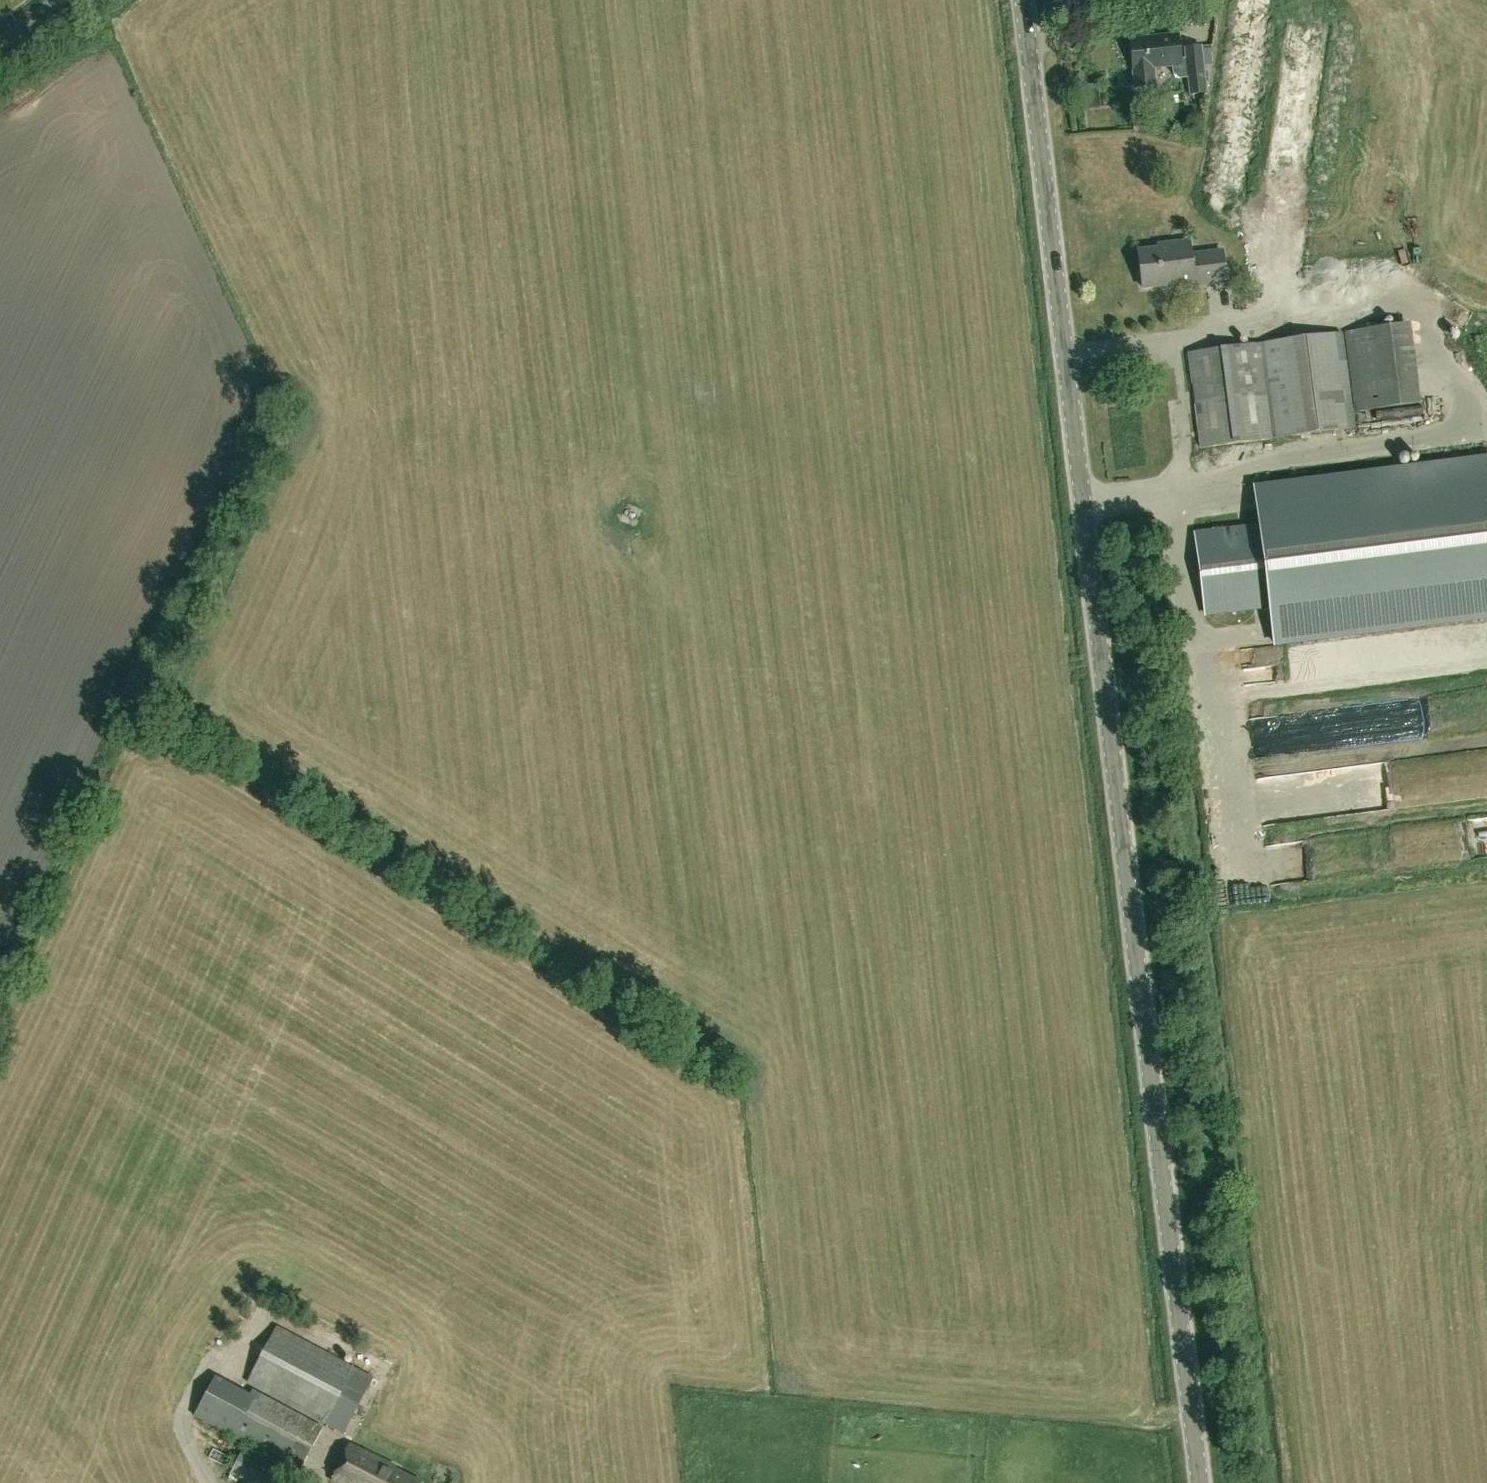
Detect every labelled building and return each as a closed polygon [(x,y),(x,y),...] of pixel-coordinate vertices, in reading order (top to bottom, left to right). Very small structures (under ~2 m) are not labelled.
[(1156,86),(1154,69),(1180,65),(1177,36),(1129,41),(1133,71),(1135,89),(1156,86)] [(1190,95),(1207,93),(1202,46),(1185,48),(1190,95)] [(1189,257),(1188,244),(1156,247),(1157,251),(1137,254),(1141,290),(1178,285),(1178,289),(1225,283),(1221,254),(1189,257)] [(1355,411),(1416,403),(1405,327),(1352,334),(1345,335),(1355,411)] [(1201,450),(1354,429),(1341,334),(1188,355),(1201,450)] [(1182,474),(1195,473),(1194,458),(1181,459),(1182,474)] [(1197,533),(1206,614),(1270,606),(1275,644),(1486,616),(1486,459),(1255,488),(1260,525),(1197,533)] [(325,1424),(354,1369),(277,1327),(248,1382),(325,1424)] [(216,1375),(194,1416),(278,1461),(276,1465),(244,1448),(230,1475),(245,1482),(294,1482),(322,1428),(252,1391),(251,1393),(216,1375)] [(394,1470),(395,1467),(350,1443),(331,1480),(337,1482),(420,1482),(394,1470)]
